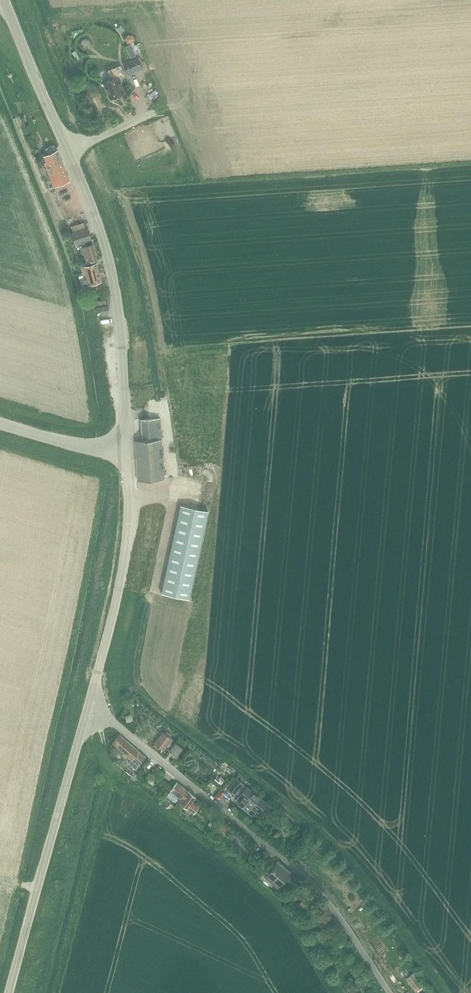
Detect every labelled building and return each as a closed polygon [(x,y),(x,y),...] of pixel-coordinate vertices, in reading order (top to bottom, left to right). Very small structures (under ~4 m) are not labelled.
[(128,34),(125,38),(127,43),(131,44),(132,44),(135,39),(133,35),(128,34)] [(131,44),(126,46),(131,57),(136,55),(131,44)] [(138,57),(130,61),(135,72),(136,71),(143,68),(138,57)] [(111,99),(112,99),(113,100),(118,98),(117,96),(126,93),(122,83),(120,78),(126,76),(122,64),(108,70),(111,79),(104,82),(111,99)] [(90,92),(81,96),(87,111),(91,123),(102,118),(97,107),(96,108),(90,92)] [(58,150),(44,155),(46,161),(45,162),(54,187),(70,180),(58,150)] [(72,232),(75,243),(81,242),(86,262),(92,260),(97,259),(93,243),(89,244),(88,240),(91,239),(88,228),(72,232)] [(93,263),(92,260),(86,262),(83,263),(89,284),(102,281),(97,262),(93,263)] [(135,440),(138,480),(164,478),(160,418),(141,419),(142,440),(135,440)] [(181,505),(162,593),(189,599),(208,511),(181,505)] [(163,732),(155,743),(164,750),(172,739),(163,732)] [(120,735),(113,743),(131,759),(128,763),(135,769),(136,768),(139,771),(142,767),(139,764),(145,758),(145,757),(120,735)] [(176,742),(169,750),(177,756),(183,747),(176,742)] [(160,779),(161,778),(165,773),(157,767),(153,773),(160,779)] [(244,784),(238,779),(236,777),(227,790),(235,796),(244,784)] [(173,787),(171,790),(178,796),(182,799),(180,802),(187,807),(193,813),(199,806),(193,800),(195,797),(193,796),(177,782),(173,787)] [(268,803),(248,786),(236,800),(239,802),(238,804),(252,815),(253,813),(257,816),(263,808),(267,804),(268,803)] [(286,812),(286,813),(284,815),(283,815),(279,819),(289,827),(291,825),(293,827),(294,825),(295,826),(298,822),(286,812)] [(219,826),(216,829),(226,838),(229,835),(231,832),(221,823),(219,826)] [(277,861),(265,876),(277,887),(290,872),(277,861)] [(295,888),(299,883),(300,881),(292,875),(286,882),(295,888)] [(295,907),(299,910),(303,906),(307,909),(313,903),(306,896),(295,907)] [(310,911),(305,914),(312,925),(316,933),(319,931),(318,923),(310,911)] [(410,976),(406,979),(416,992),(419,989),(424,986),(414,973),(410,976)]
